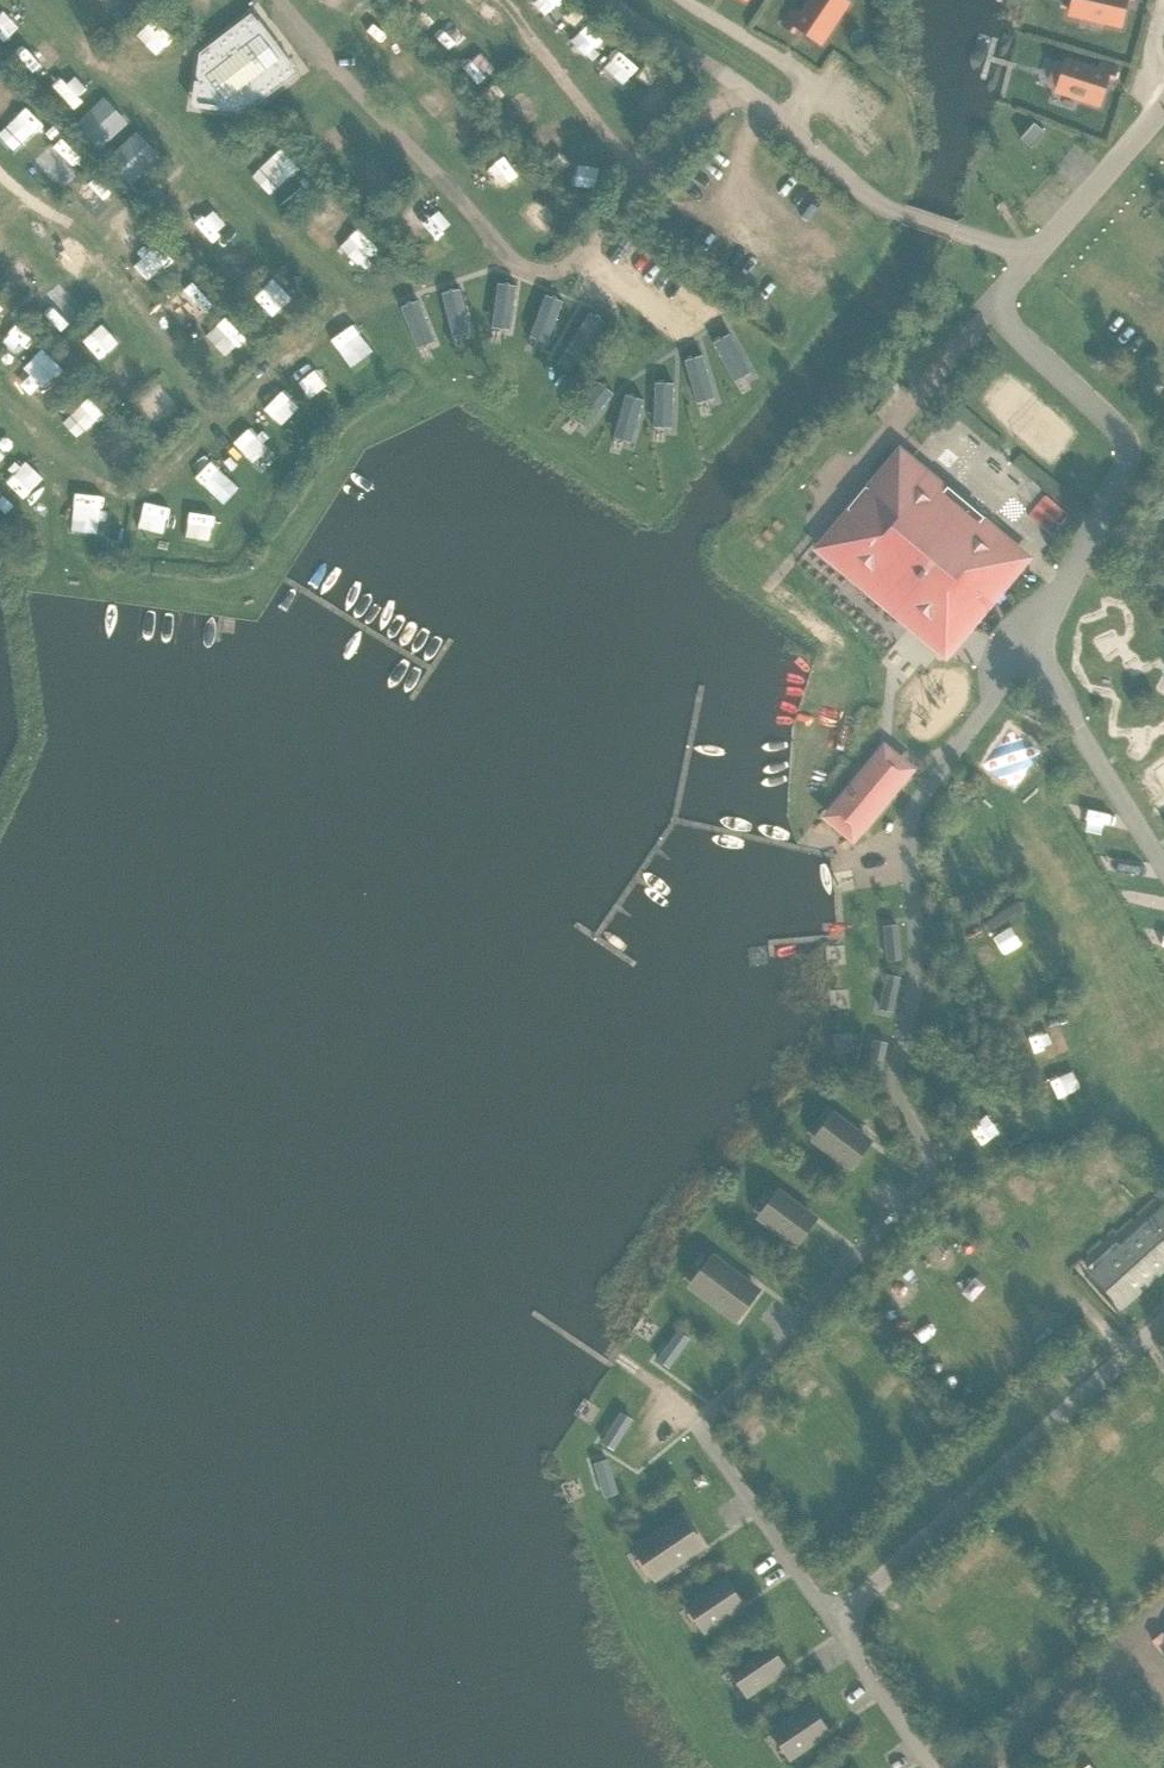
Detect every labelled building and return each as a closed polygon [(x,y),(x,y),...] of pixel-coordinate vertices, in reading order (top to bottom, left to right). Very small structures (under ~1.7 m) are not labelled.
[(847,3),(842,0),(810,0),(799,16),(792,11),(782,25),(793,32),(797,27),(820,43),(847,3)] [(1119,26),(1125,0),(1073,0),(1069,14),(1119,26)] [(245,114),(298,73),(252,13),(199,53),(191,107),(245,114)] [(1057,91),(1098,104),(1107,77),(1113,79),(1117,67),(1100,62),(1098,70),(1067,60),(1057,91)] [(9,122),(28,139),(45,121),(26,104),(9,122)] [(1031,148),(1045,133),(1034,123),(1020,139),(1031,148)] [(63,173),(81,154),(61,135),(43,154),(63,173)] [(160,211),(182,193),(165,173),(144,192),(160,211)] [(355,182),(375,200),(383,192),(362,174),(355,182)] [(314,207),(332,233),(351,220),(333,194),(314,207)] [(204,306),(212,297),(193,280),(185,288),(204,306)] [(497,283),(495,327),(515,328),(517,284),(497,283)] [(464,287),(445,290),(452,334),(471,331),(464,287)] [(550,342),(566,301),(548,294),(532,335),(550,342)] [(417,347),(436,340),(421,298),(402,305),(417,347)] [(226,352),(246,333),(225,311),(205,330),(226,352)] [(568,349),(584,359),(608,321),(591,311),(568,349)] [(82,337),(98,357),(119,339),(103,319),(82,337)] [(734,380),(753,371),(734,331),(715,340),(734,380)] [(24,366),(44,388),(64,368),(45,347),(24,366)] [(687,358),(698,402),(717,398),(705,354),(687,358)] [(601,381),(573,417),(588,428),(615,392),(601,381)] [(676,427),(677,382),(657,381),(655,426),(676,427)] [(276,424),(298,413),(287,393),(266,404),(276,424)] [(638,442),(645,397),(625,394),(618,439),(638,442)] [(249,428),(235,448),(252,460),(267,440),(249,428)] [(857,517),(831,548),(868,579),(862,587),(899,619),(906,611),(943,643),(1014,559),(976,526),(973,530),(937,500),(940,496),(901,464),(875,495),(865,487),(864,488),(868,492),(853,510),(848,507),(847,509),(857,517)] [(73,491),(68,529),(98,533),(103,495),(73,491)] [(133,501),(136,527),(164,524),(161,498),(133,501)] [(883,742),(824,811),(851,833),(910,765),(883,742)] [(830,1109),(810,1136),(850,1167),(870,1140),(830,1109)] [(775,1188),(755,1214),(795,1245),(815,1218),(775,1188)] [(1163,1273),(1163,1203),(1119,1244),(1116,1241),(1085,1269),(1123,1311),(1163,1273)] [(770,1324),(727,1283),(699,1319),(737,1357),(770,1324)] [(671,1366),(692,1336),(679,1327),(658,1357),(671,1366)] [(606,1497),(622,1491),(609,1456),(592,1462),(606,1497)] [(652,1578),(701,1546),(680,1513),(631,1545),(652,1578)] [(708,1626),(741,1604),(725,1580),(692,1603),(708,1626)] [(750,1690),(784,1667),(768,1643),(734,1666),(750,1690)] [(827,1730),(809,1701),(766,1728),(784,1756),(827,1730)]
